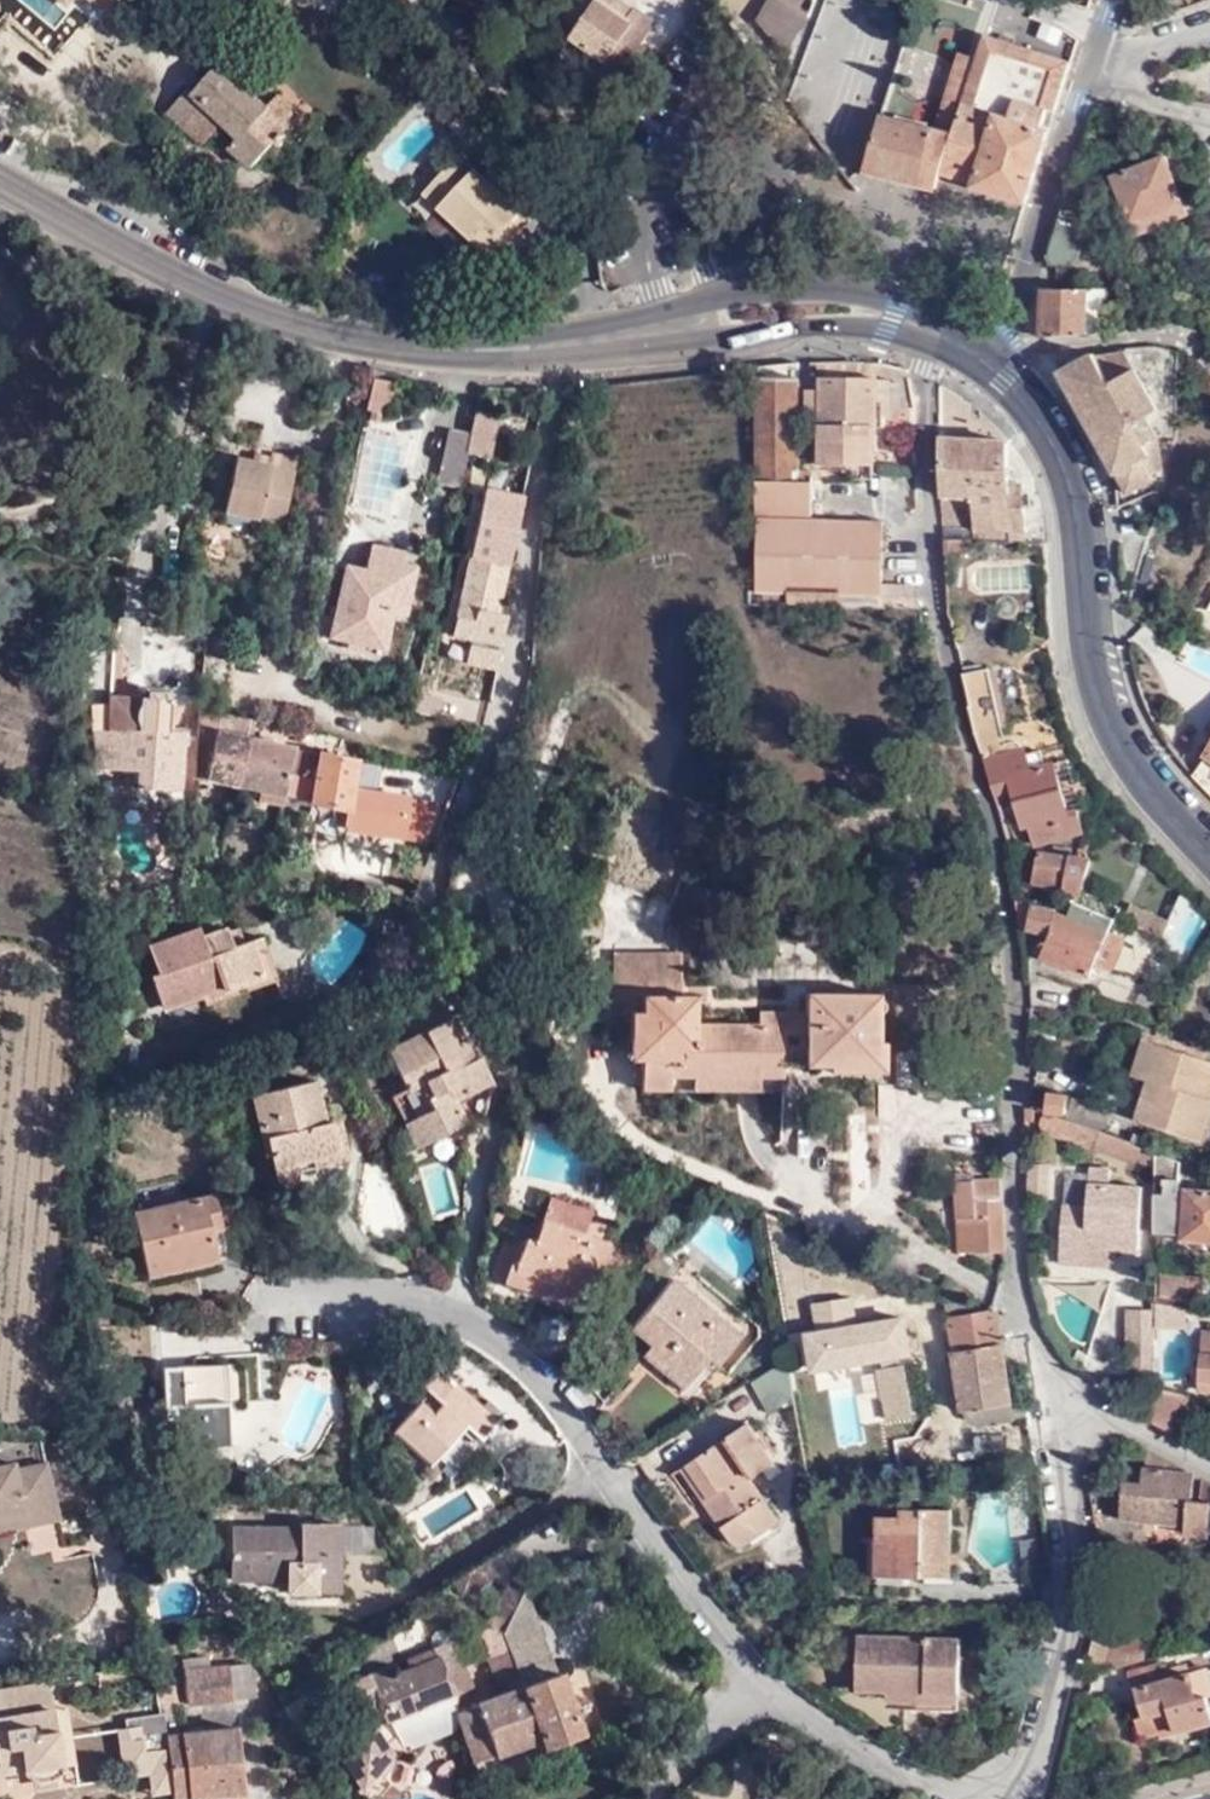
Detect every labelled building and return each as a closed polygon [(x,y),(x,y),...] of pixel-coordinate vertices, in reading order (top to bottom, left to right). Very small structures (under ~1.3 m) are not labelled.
[(110,12),(120,0),(96,0),(110,12)] [(615,0),(597,0),(596,2),(624,22),(631,11),(615,0)] [(793,56),(810,11),(790,0),(766,0),(758,14),(793,56)] [(610,86),(639,43),(635,40),(649,20),(633,9),(631,11),(624,22),(596,2),(568,40),(600,63),(592,74),(610,86)] [(955,133),(943,172),(972,180),(971,184),(1029,202),(1052,128),(1045,127),(1050,112),(1057,112),(1074,62),(985,34),(978,55),(955,133)] [(937,129),(955,133),(978,55),(962,51),(937,129)] [(270,100),(221,58),(196,85),(191,80),(167,107),(203,138),(225,113),(243,129),(233,140),(254,159),(274,136),(277,139),(304,109),(281,88),(270,100)] [(896,68),(889,91),(899,93),(907,71),(896,68)] [(882,115),(867,165),(925,181),(929,167),(943,172),(955,133),(937,129),(882,115)] [(1126,214),(1189,194),(1185,181),(1177,184),(1165,150),(1110,170),(1126,214)] [(421,195),(484,253),(520,215),(457,157),(421,195)] [(925,181),(938,185),(943,172),(929,167),(925,181)] [(1194,208),(1189,194),(1126,214),(1132,230),(1194,208)] [(1091,225),(1060,218),(1050,254),(1058,270),(1080,266),(1091,225)] [(1086,330),(1085,287),(1042,289),(1041,333),(1086,330)] [(1092,358),(1059,375),(1115,477),(1125,494),(1151,481),(1148,477),(1160,471),(1154,441),(1142,422),(1156,414),(1121,352),(1094,361),(1092,358)] [(796,364),(759,368),(755,530),(755,590),(879,592),(881,522),(809,519),(809,473),(796,473),(796,364)] [(875,467),(876,417),(876,382),(876,380),(821,379),(820,403),(809,402),(808,424),(820,424),(819,465),(875,467)] [(392,385),(372,380),(365,411),(384,416),(392,385)] [(876,382),(876,417),(889,418),(889,381),(876,382)] [(490,426),(473,423),(471,438),(469,447),(485,451),(490,426)] [(469,447),(471,438),(446,431),(435,483),(460,489),(469,447)] [(1009,444),(939,439),(943,542),(975,543),(1025,544),(1023,486),(1009,485),(1009,444)] [(283,525),(297,460),(271,454),(270,458),(269,467),(251,463),(236,459),(225,513),(283,525)] [(269,467),(270,458),(252,455),(251,463),(269,467)] [(452,635),(495,646),(500,647),(506,616),(497,614),(523,499),(484,491),(452,635)] [(370,555),(399,561),(402,548),(372,542),(370,555)] [(975,543),(943,542),(944,558),(964,558),(964,555),(974,555),(975,543)] [(316,632),(382,646),(391,607),(405,610),(414,564),(399,561),(370,555),(367,570),(345,565),(334,616),(320,613),(316,632)] [(493,658),(495,646),(452,635),(450,648),(493,658)] [(120,654),(110,653),(97,652),(94,694),(108,695),(119,696),(120,654)] [(980,669),(960,673),(972,733),(995,803),(1014,800),(1023,830),(1030,828),(1035,847),(1082,834),(1075,812),(1066,815),(1051,767),(1038,771),(1028,773),(1026,758),(1017,740),(1011,739),(1005,739),(992,671),(981,673),(980,669)] [(996,669),(992,671),(1005,739),(1011,739),(996,669)] [(147,698),(162,699),(163,691),(147,690),(147,698)] [(144,789),(178,792),(183,733),(168,732),(170,699),(162,699),(147,698),(119,696),(108,695),(108,744),(102,747),(104,770),(139,772),(137,801),(143,802),(144,789)] [(250,738),(246,737),(216,732),(220,711),(200,710),(197,744),(195,775),(240,785),(248,741),(250,738)] [(216,732),(246,737),(249,717),(220,711),(216,732)] [(240,785),(284,794),(294,750),(355,763),(356,758),(250,738),(248,741),(240,785)] [(1192,772),(1209,791),(1209,745),(1192,772)] [(284,794),(349,807),(345,826),(421,840),(433,803),(408,800),(409,794),(351,784),(355,763),(294,750),(284,794)] [(1028,773),(1038,771),(1033,756),(1026,758),(1028,773)] [(237,797),(282,806),(284,794),(240,785),(237,797)] [(1012,815),(998,819),(1003,835),(1016,831),(1012,815)] [(978,850),(970,830),(958,835),(966,854),(978,850)] [(1014,856),(1016,849),(1007,847),(1008,855),(1014,856)] [(1091,863),(1078,860),(1038,853),(1031,884),(1079,895),(1091,863)] [(420,877),(424,866),(415,862),(411,874),(420,877)] [(1017,919),(1019,927),(1045,937),(1055,914),(1013,898),(1017,919)] [(1072,921),(1068,919),(1059,914),(1058,916),(1049,938),(1041,958),(1089,981),(1093,968),(1108,975),(1122,942),(1111,937),(1117,922),(1078,906),(1072,921)] [(266,974),(255,935),(234,942),(228,922),(203,929),(201,923),(148,939),(158,969),(150,972),(161,1004),(164,1003),(208,990),(209,994),(227,989),(226,986),(266,974)] [(264,932),(255,935),(266,974),(226,986),(227,989),(209,994),(208,990),(164,1003),(165,1008),(206,996),(208,1001),(279,979),(264,932)] [(641,998),(679,998),(680,956),(612,956),(611,1016),(629,1016),(640,1016),(641,998)] [(477,1061),(441,995),(403,1013),(415,1036),(386,1051),(405,1091),(393,1098),(408,1126),(404,1127),(416,1151),(470,1124),(459,1104),(495,1086),(481,1059),(477,1061)] [(805,995),(805,1013),(805,1068),(827,1068),(841,1058),(875,1058),(875,1042),(875,996),(805,995)] [(694,998),(679,998),(641,998),(640,1016),(629,1016),(628,1043),(641,1043),(641,1063),(641,1092),(783,1093),(782,1069),(782,1013),(757,1013),(757,1026),(693,1025),(694,998)] [(805,1013),(782,1013),(782,1069),(805,1068),(805,1013)] [(1132,1123),(1197,1142),(1209,1099),(1209,1062),(1142,1040),(1132,1073),(1147,1078),(1132,1123)] [(882,1043),(875,1042),(875,1058),(841,1058),(827,1068),(827,1075),(883,1074),(882,1043)] [(641,1043),(628,1043),(629,1063),(641,1063),(641,1043)] [(326,1122),(316,1082),(251,1096),(265,1158),(271,1156),(274,1178),(281,1185),(290,1186),(296,1184),(299,1180),(298,1165),(311,1163),(313,1169),(350,1159),(340,1119),(326,1122)] [(1049,1094),(1048,1095),(1047,1112),(1063,1114),(1065,1097),(1049,1094)] [(1064,1123),(1101,1136),(1109,1111),(1071,1098),(1064,1123)] [(1024,1109),(1024,1123),(1032,1125),(1033,1113),(1024,1109)] [(1064,1123),(1044,1116),(1040,1128),(1097,1148),(1101,1136),(1064,1123)] [(1155,1170),(1156,1155),(1133,1146),(1129,1161),(1155,1170)] [(1173,1190),(1174,1162),(1156,1155),(1155,1170),(1155,1189),(1173,1190)] [(422,1165),(432,1213),(460,1207),(450,1159),(422,1165)] [(1051,1196),(1050,1162),(1025,1162),(1026,1197),(1051,1196)] [(1057,1248),(1116,1252),(1136,1253),(1141,1176),(1102,1174),(1102,1170),(1088,1169),(1086,1207),(1060,1207),(1057,1248)] [(1007,1255),(1006,1188),(977,1189),(977,1185),(959,1186),(960,1222),(973,1222),(974,1256),(1007,1255)] [(1155,1233),(1179,1235),(1179,1244),(1209,1245),(1209,1194),(1183,1192),(1182,1199),(1155,1197),(1155,1233)] [(227,1259),(213,1196),(135,1214),(148,1278),(227,1259)] [(549,1199),(542,1222),(582,1236),(590,1212),(549,1199)] [(582,1236),(542,1222),(535,1242),(524,1239),(523,1243),(506,1238),(492,1279),(509,1285),(514,1272),(553,1287),(551,1293),(577,1303),(586,1277),(596,1281),(609,1244),(582,1236)] [(960,1256),(974,1256),(973,1222),(960,1222),(960,1256)] [(1116,1268),(1116,1252),(1057,1248),(1056,1265),(1116,1268)] [(514,1272),(509,1285),(549,1299),(551,1293),(553,1287),(514,1272)] [(1160,1273),(1158,1298),(1188,1302),(1188,1277),(1160,1273)] [(740,1338),(674,1282),(632,1331),(659,1355),(652,1365),(681,1390),(708,1359),(715,1366),(740,1338)] [(874,1336),(913,1329),(908,1300),(869,1306),(874,1336)] [(1155,1326),(1185,1327),(1186,1303),(1156,1301),(1155,1326)] [(996,1308),(945,1303),(947,1320),(995,1311),(996,1308)] [(995,1311),(947,1320),(963,1412),(966,1412),(967,1420),(987,1420),(1028,1415),(1026,1401),(1010,1403),(995,1311)] [(1209,1392),(1209,1336),(1204,1335),(1200,1391),(1209,1392)] [(882,1377),(879,1355),(864,1358),(868,1380),(882,1377)] [(421,1383),(444,1407),(434,1417),(423,1406),(396,1433),(430,1468),(465,1432),(478,1445),(505,1418),(488,1401),(482,1406),(439,1365),(421,1383)] [(794,1399),(788,1365),(754,1386),(768,1416),(794,1399)] [(175,1420),(175,1450),(230,1448),(228,1367),(203,1366),(203,1370),(165,1370),(166,1420),(175,1420)] [(1152,1425),(1190,1445),(1190,1401),(1152,1386),(1152,1425)] [(776,1465),(751,1427),(690,1468),(718,1510),(715,1512),(736,1543),(745,1548),(780,1524),(752,1483),(776,1465)] [(1145,1451),(1140,1484),(1126,1484),(1123,1518),(1187,1523),(1186,1540),(1209,1542),(1209,1504),(1193,1502),(1196,1477),(1145,1451)] [(0,1467),(0,1518),(2,1518),(3,1523),(23,1519),(25,1528),(58,1521),(47,1464),(14,1470),(13,1464),(0,1467)] [(952,1512),(901,1511),(902,1518),(875,1518),(875,1578),(951,1579),(952,1512)] [(25,1528),(23,1519),(3,1523),(2,1518),(0,1518),(0,1533),(25,1528)] [(289,1583),(290,1596),(342,1595),(342,1528),(300,1527),(300,1532),(232,1531),(231,1583),(289,1583)] [(488,1563),(454,1585),(463,1601),(498,1579),(488,1563)] [(519,1608),(524,1599),(507,1590),(494,1617),(511,1626),(519,1608)] [(540,1639),(527,1605),(519,1608),(511,1626),(505,1640),(503,1642),(509,1651),(540,1639)] [(511,1626),(494,1617),(488,1631),(505,1640),(511,1626)] [(1107,1648),(1102,1667),(1116,1674),(1147,1664),(1151,1632),(1110,1630),(1107,1648)] [(432,1648),(451,1640),(447,1634),(441,1631),(432,1634),(429,1642),(432,1648)] [(490,1659),(509,1651),(503,1642),(485,1632),(481,1634),(490,1659)] [(853,1691),(886,1692),(885,1699),(915,1701),(914,1707),(956,1709),(959,1641),(855,1636),(853,1691)] [(556,1682),(540,1639),(509,1651),(525,1693),(556,1682)] [(404,1750),(391,1722),(449,1698),(442,1677),(459,1671),(463,1669),(451,1640),(432,1648),(429,1648),(435,1660),(409,1669),(387,1679),(384,1669),(349,1684),(341,1693),(358,1732),(336,1749),(368,1798),(378,1798),(390,1784),(381,1777),(375,1771),(390,1751),(397,1759),(404,1750)] [(1093,1642),(1088,1662),(1102,1667),(1107,1648),(1093,1642)] [(435,1660),(429,1648),(405,1659),(409,1669),(435,1660)] [(459,1727),(474,1764),(543,1740),(546,1748),(583,1734),(563,1680),(556,1682),(525,1693),(509,1651),(490,1659),(486,1661),(500,1698),(472,1708),(455,1713),(459,1727)] [(251,1679),(249,1665),(210,1669),(209,1660),(185,1662),(190,1704),(259,1698),(257,1678),(251,1679)] [(1167,1666),(1136,1674),(1148,1719),(1172,1712),(1178,1735),(1209,1727),(1209,1714),(1206,1699),(1209,1699),(1209,1675),(1209,1670),(1169,1680),(1167,1666)] [(442,1677),(449,1698),(455,1713),(472,1708),(459,1671),(442,1677)] [(0,1692),(0,1719),(7,1718),(6,1709),(53,1703),(51,1684),(0,1692)] [(175,1686),(160,1689),(163,1719),(165,1727),(180,1725),(175,1686)] [(311,1686),(283,1708),(304,1741),(316,1728),(320,1717),(320,1706),(317,1696),(311,1686)] [(404,1750),(431,1738),(459,1727),(455,1713),(449,1698),(391,1722),(404,1750)] [(53,1703),(6,1709),(7,1718),(0,1719),(0,1774),(20,1771),(32,1781),(55,1777),(63,1766),(55,1712),(55,1711),(53,1703)] [(68,1710),(55,1711),(55,1712),(63,1766),(75,1763),(68,1710)] [(165,1727),(163,1719),(125,1724),(127,1733),(128,1752),(146,1765),(170,1762),(166,1735),(165,1727)] [(181,1733),(180,1725),(165,1727),(166,1735),(181,1733)] [(181,1733),(166,1735),(170,1762),(175,1794),(175,1798),(193,1798),(192,1795),(243,1791),(236,1728),(181,1733)] [(128,1752),(127,1733),(116,1734),(122,1782),(149,1779),(152,1796),(175,1794),(170,1762),(146,1765),(128,1752)] [(381,1777),(397,1759),(390,1751),(375,1771),(381,1777)] [(390,1784),(378,1798),(397,1798),(401,1793),(390,1784)]
